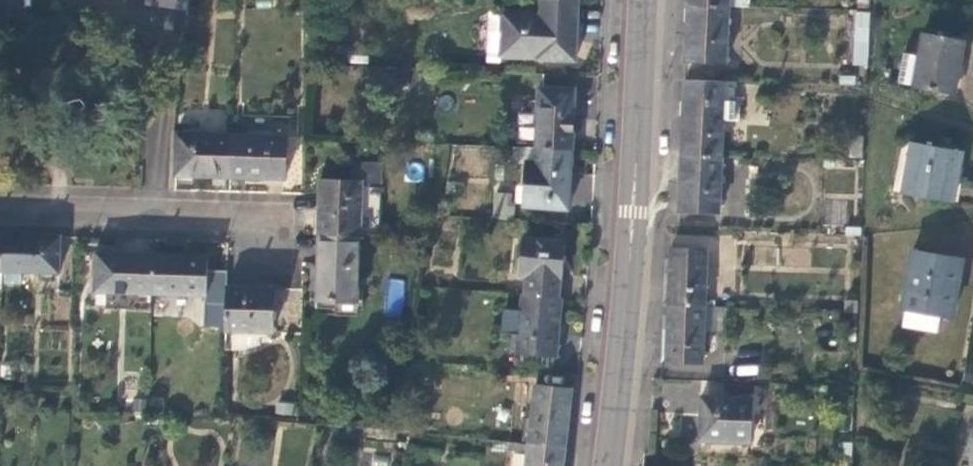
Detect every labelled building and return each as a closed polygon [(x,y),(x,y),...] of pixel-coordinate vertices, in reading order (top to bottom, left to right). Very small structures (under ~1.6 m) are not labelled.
[(579,0),(542,0),(541,12),(492,9),(489,53),(540,56),(539,58),(576,60),(577,27),(579,0)] [(724,62),(726,6),(688,4),(687,31),(686,61),(724,62)] [(854,35),(868,36),(870,11),(855,11),(854,35)] [(957,70),(962,43),(922,35),(918,57),(902,54),(896,83),(953,94),(957,70)] [(733,115),(734,82),(685,79),(683,116),(681,155),(721,156),(723,115),(733,115)] [(541,88),(538,146),(572,148),(573,117),(575,90),(541,88)] [(204,172),(231,173),(233,130),(179,128),(177,171),(204,172)] [(288,132),(233,130),(231,173),(261,174),(286,175),(288,132)] [(849,151),(849,160),(864,160),(865,135),(845,134),(845,150),(849,151)] [(961,152),(912,144),(904,192),(952,201),(956,177),(961,152)] [(571,179),(572,148),(538,146),(538,163),(528,162),(526,207),(569,209),(571,179)] [(719,212),(721,156),(681,155),(680,185),(679,210),(719,212)] [(321,207),(320,231),(361,232),(381,233),(382,190),(363,189),(363,178),(381,179),(382,160),(355,159),(354,178),(322,177),(321,207)] [(838,172),(836,190),(851,192),(853,174),(838,172)] [(500,192),(498,217),(515,219),(516,206),(509,205),(510,193),(500,192)] [(358,297),(361,232),(320,231),(319,261),(318,296),(358,297)] [(62,271),(64,234),(34,234),(7,233),(6,269),(62,271)] [(526,276),(524,293),(559,297),(562,270),(566,241),(523,236),(519,276),(526,276)] [(671,273),(669,304),(706,306),(709,249),(672,247),(671,273)] [(130,305),(155,306),(156,290),(157,250),(130,249),(100,249),(98,287),(131,289),(130,305)] [(184,252),(157,250),(156,290),(210,291),(211,253),(184,252)] [(961,259),(912,251),(902,309),(905,309),(902,325),(937,331),(939,316),(950,318),(957,280),(961,259)] [(275,330),(277,285),(252,284),(230,284),(227,327),(275,330)] [(556,328),(559,297),(524,293),(517,351),(553,355),(556,328)] [(703,361),(706,306),(669,304),(668,328),(666,359),(703,361)] [(536,386),(528,445),(563,450),(567,421),(571,391),(536,386)] [(751,399),(701,396),(700,416),(698,440),(748,443),(751,399)] [(563,450),(528,445),(525,465),(560,465),(563,450)]
